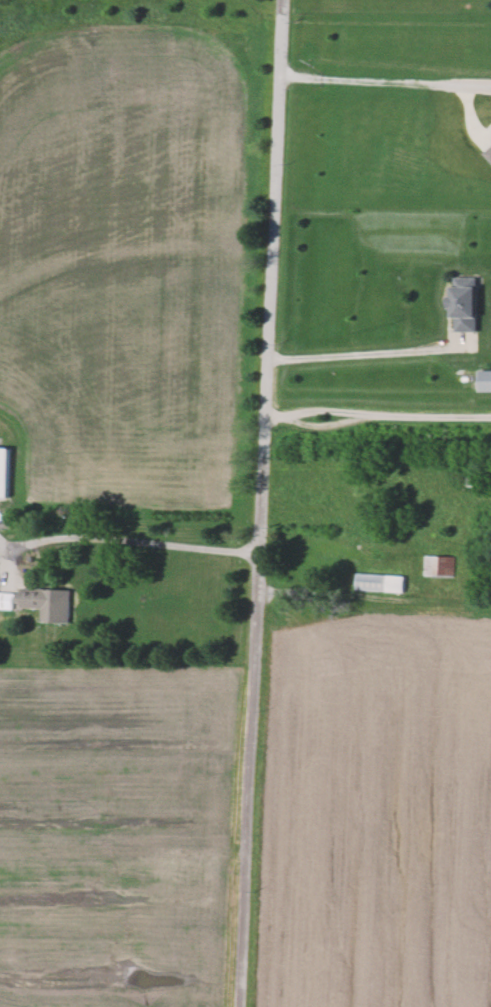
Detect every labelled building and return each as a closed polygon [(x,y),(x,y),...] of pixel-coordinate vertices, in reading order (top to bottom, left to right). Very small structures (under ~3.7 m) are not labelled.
[(477,332),(478,278),(453,278),(453,332),(477,332)] [(490,392),(490,371),(478,371),(479,393),(490,392)] [(9,498),(11,448),(0,448),(0,497),(9,498)] [(454,557),(425,556),(424,576),(454,577),(454,557)] [(404,592),(405,576),(358,574),(357,591),(404,592)] [(71,590),(23,589),(23,593),(0,593),(0,609),(43,610),(42,623),(70,624),(71,590)]
